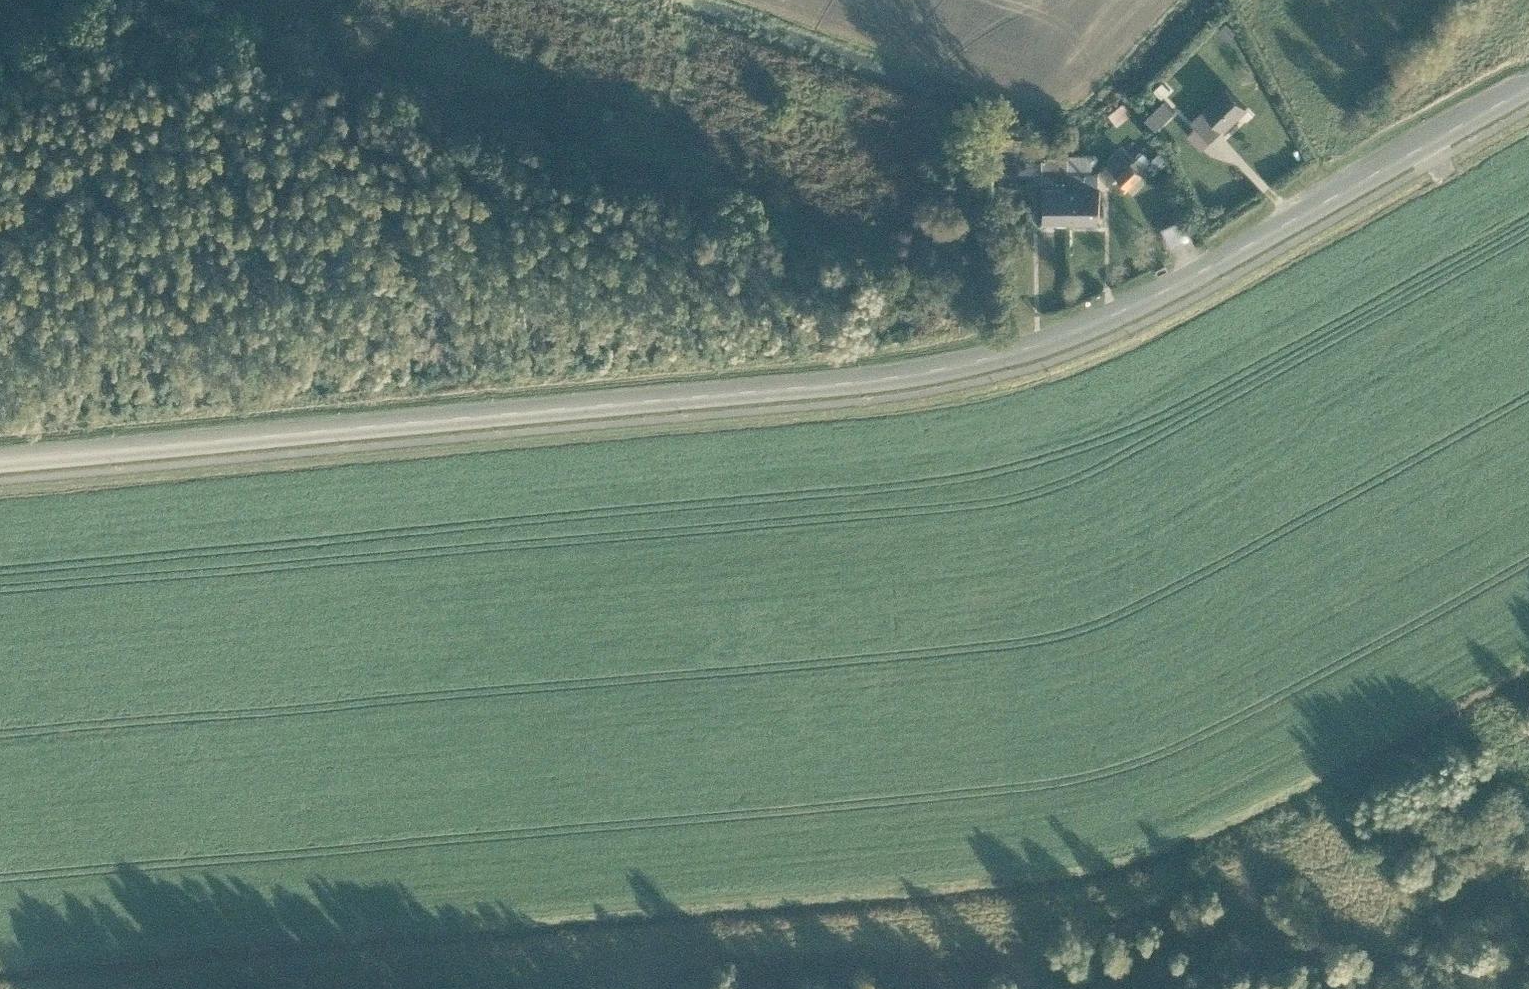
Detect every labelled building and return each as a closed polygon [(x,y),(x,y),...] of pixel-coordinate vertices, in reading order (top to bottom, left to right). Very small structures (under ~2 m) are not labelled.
[(1244,110),(1218,84),(1186,116),(1212,142),(1244,110)] [(1176,112),(1161,96),(1142,114),(1157,130),(1176,112)] [(1107,164),(1126,183),(1153,158),(1146,151),(1136,161),(1124,148),(1107,164)] [(1045,220),(1076,222),(1078,182),(1047,180),(1045,220)] [(1076,222),(1107,223),(1109,183),(1078,182),(1076,222)]
